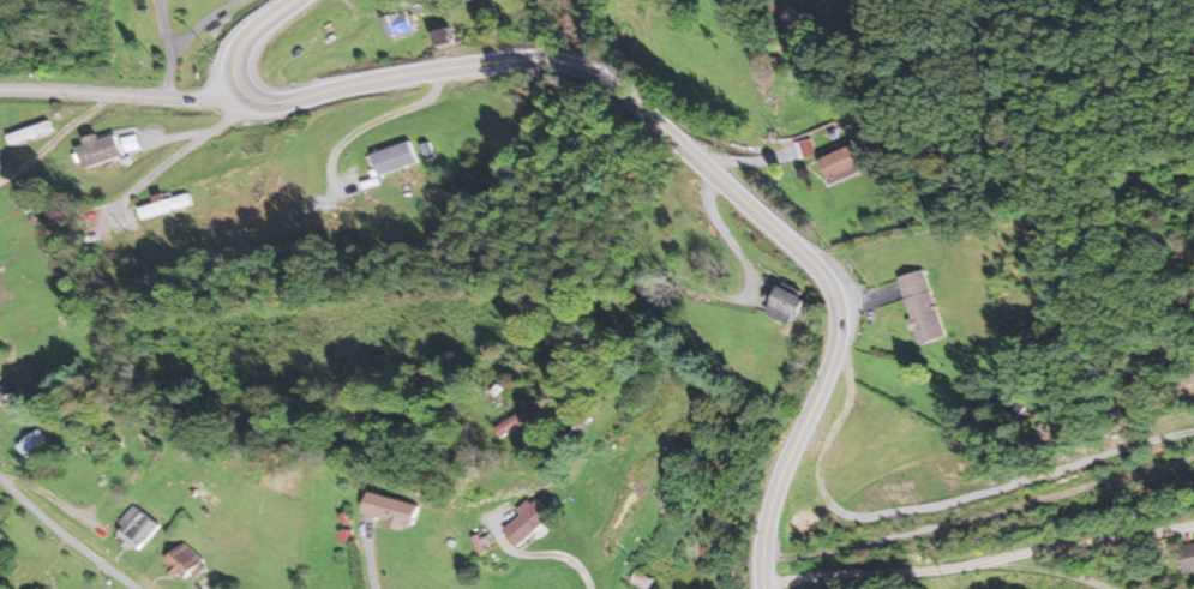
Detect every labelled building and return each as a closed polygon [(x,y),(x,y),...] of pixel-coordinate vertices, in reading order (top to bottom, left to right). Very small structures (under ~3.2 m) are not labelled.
[(385,37),(416,32),(413,11),(382,16),(385,37)] [(438,45),(452,43),(451,30),(437,31),(438,45)] [(124,156),(116,134),(77,148),(84,170),(124,156)] [(818,155),(832,184),(866,169),(853,139),(818,155)] [(419,162),(412,141),(372,155),(380,177),(419,162)] [(193,205),(189,193),(139,209),(143,220),(193,205)] [(927,271),(901,278),(920,346),(946,339),(927,271)] [(806,300),(778,286),(765,315),(793,328),(806,300)] [(0,384),(0,406),(0,407),(13,399),(2,383),(0,384)] [(43,441),(36,432),(18,446),(24,455),(43,441)] [(419,507),(370,492),(364,514),(412,529),(419,507)] [(502,530),(520,548),(553,516),(535,498),(502,530)] [(154,517),(126,512),(119,544),(148,550),(154,517)] [(164,564),(186,585),(206,564),(184,543),(164,564)] [(1193,572),(1193,546),(1180,549),(1187,574),(1193,572)]
